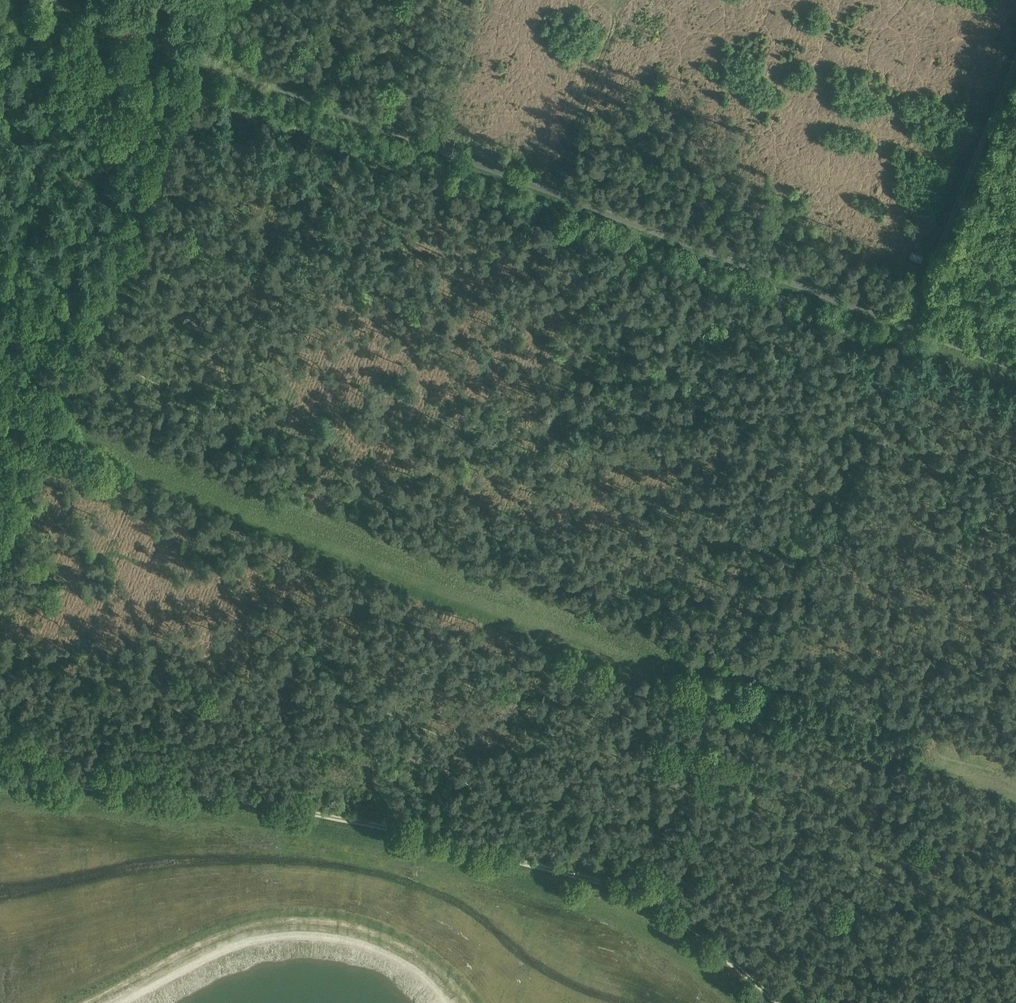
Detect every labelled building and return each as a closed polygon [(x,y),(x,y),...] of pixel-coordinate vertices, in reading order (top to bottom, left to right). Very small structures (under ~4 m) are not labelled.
[(912,243),(910,249),(922,253),(924,247),(912,243)]
